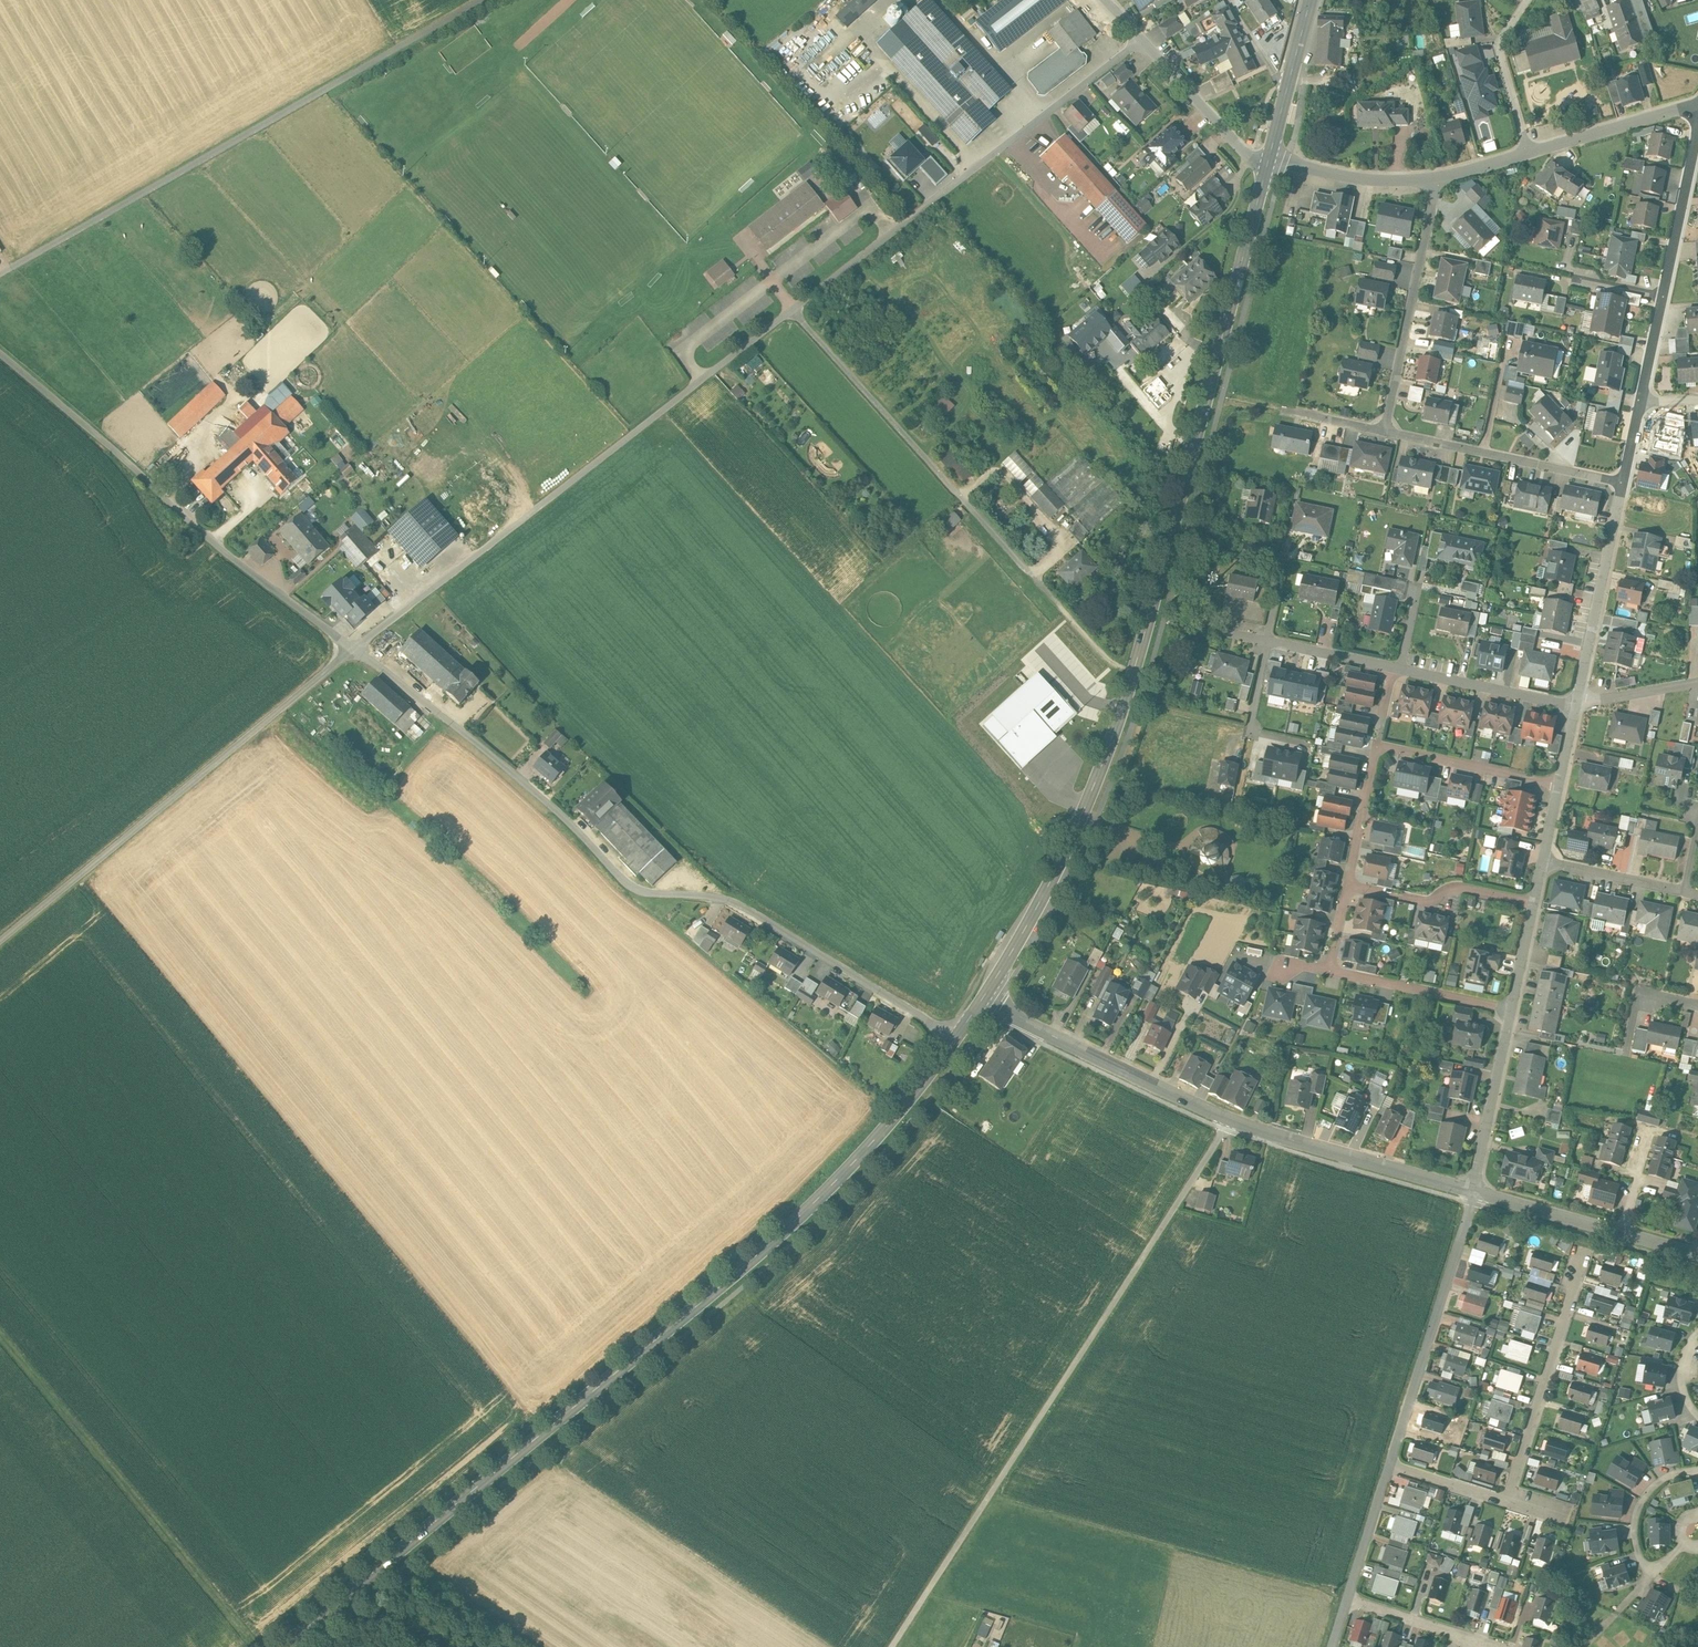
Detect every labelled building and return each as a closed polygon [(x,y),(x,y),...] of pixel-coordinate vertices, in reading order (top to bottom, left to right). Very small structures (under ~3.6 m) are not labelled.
[(846,8),(856,19),(878,0),(855,0),(846,8)] [(928,0),(927,0),(903,21),(918,38),(893,61),(967,144),(994,120),(986,112),(1010,90),(928,0)] [(976,23),(999,53),(1067,0),(1006,0),(976,23)] [(1140,12),(1153,4),(1160,0),(1133,0),(1140,12)] [(1153,4),(1157,11),(1174,0),(1173,0),(1160,0),(1153,4)] [(1193,0),(1182,0),(1187,9),(1195,4),(1193,0)] [(1265,0),(1251,0),(1246,3),(1260,25),(1275,15),(1265,0)] [(1579,1),(1582,9),(1594,4),(1592,0),(1581,0),(1579,1)] [(1631,2),(1638,23),(1649,19),(1643,0),(1637,0),(1631,2)] [(1663,8),(1673,4),(1671,0),(1659,0),(1663,8)] [(1478,2),(1457,5),(1462,37),(1462,38),(1472,36),(1483,35),(1478,2)] [(1623,5),(1609,9),(1616,30),(1638,23),(1631,2),(1623,5)] [(1207,13),(1202,6),(1198,8),(1202,16),(1204,15),(1207,13)] [(1227,8),(1211,16),(1216,27),(1220,35),(1221,36),(1236,29),(1235,27),(1237,26),(1227,8)] [(1077,10),(1048,32),(1059,48),(1028,71),(1027,80),(1037,93),(1045,93),(1084,64),(1084,58),(1077,49),(1096,35),(1077,10)] [(1185,12),(1178,15),(1182,24),(1189,21),(1185,12)] [(1560,34),(1525,44),(1525,43),(1524,43),(1527,51),(1528,57),(1527,57),(1531,70),(1532,74),(1533,73),(1533,72),(1548,68),(1549,69),(1550,69),(1549,68),(1564,63),(1564,65),(1566,64),(1566,63),(1580,59),(1580,60),(1582,60),(1573,31),(1572,31),(1567,14),(1568,13),(1568,12),(1561,15),(1560,14),(1550,17),(1550,18),(1551,17),(1554,29),(1558,28),(1560,34)] [(1202,16),(1193,23),(1199,36),(1216,27),(1211,16),(1206,19),(1204,15),(1202,16)] [(1175,16),(1160,27),(1167,38),(1183,28),(1175,16)] [(1344,19),(1319,18),(1318,34),(1343,35),(1344,19)] [(1638,23),(1616,30),(1623,50),(1656,39),(1649,19),(1638,23)] [(1236,29),(1221,36),(1220,35),(1212,39),(1221,57),(1224,55),(1244,45),(1236,29)] [(1343,35),(1318,34),(1317,65),(1341,66),(1342,48),(1347,48),(1347,45),(1342,44),(1343,35)] [(1462,38),(1462,37),(1458,37),(1459,47),(1473,45),(1472,36),(1462,38)] [(1459,47),(1458,37),(1445,39),(1446,48),(1459,47)] [(1221,57),(1212,39),(1207,43),(1192,50),(1200,66),(1215,60),(1218,58),(1221,57)] [(1244,45),(1224,55),(1227,60),(1236,79),(1256,69),(1244,45)] [(1476,46),(1457,52),(1461,66),(1480,61),(1476,46)] [(1527,51),(1513,55),(1518,74),(1531,70),(1527,57),(1528,57),(1527,51)] [(1221,57),(1218,58),(1220,63),(1227,60),(1224,55),(1221,57)] [(1125,64),(1114,73),(1122,83),(1133,73),(1125,64)] [(1481,64),(1464,70),(1466,77),(1462,78),(1468,98),(1470,97),(1474,113),(1496,107),(1491,91),(1493,90),(1489,79),(1488,79),(1486,71),(1484,72),(1481,64)] [(1647,65),(1639,68),(1644,86),(1653,83),(1647,65)] [(1226,71),(1210,79),(1217,94),(1234,86),(1226,71)] [(1618,84),(1617,84),(1623,102),(1624,107),(1641,102),(1639,95),(1641,95),(1637,78),(1618,84)] [(1617,80),(1606,84),(1613,105),(1623,102),(1617,84),(1618,84),(1617,80)] [(1132,81),(1113,98),(1137,124),(1155,108),(1132,81)] [(1569,85),(1556,93),(1565,107),(1578,99),(1569,85)] [(1462,101),(1455,104),(1458,115),(1465,113),(1462,101)] [(1094,119),(1079,102),(1064,116),(1072,125),(1079,132),(1082,129),(1094,119)] [(1394,105),(1359,104),(1359,128),(1394,128),(1394,125),(1394,111),(1394,105)] [(1409,111),(1394,111),(1394,125),(1409,125),(1409,111)] [(1127,132),(1118,121),(1113,126),(1122,136),(1127,132)] [(1460,121),(1441,126),(1447,148),(1448,148),(1448,145),(1464,141),(1464,143),(1466,143),(1460,121)] [(925,123),(918,129),(932,146),(939,139),(925,123)] [(1082,129),(1079,132),(1072,125),(1067,129),(1080,143),(1088,136),(1082,129)] [(1171,126),(1145,150),(1149,155),(1144,159),(1149,164),(1154,160),(1180,136),(1171,126)] [(1672,139),(1654,135),(1649,155),(1668,159),(1672,139)] [(1146,227),(1064,136),(1040,157),(1062,182),(1068,177),(1127,243),(1146,227)] [(1180,136),(1154,160),(1164,172),(1177,161),(1172,156),(1186,143),(1180,136)] [(908,141),(886,161),(903,180),(919,166),(925,161),(908,141)] [(1198,148),(1185,159),(1191,166),(1200,158),(1201,160),(1205,156),(1198,148)] [(925,161),(919,166),(936,184),(946,175),(930,156),(925,161)] [(609,163),(614,168),(620,163),(615,157),(609,163)] [(1191,166),(1176,179),(1187,191),(1210,170),(1201,160),(1200,158),(1191,166)] [(1645,162),(1626,158),(1624,169),(1643,173),(1645,162)] [(1567,173),(1552,163),(1537,186),(1552,196),(1567,174),(1567,173)] [(809,165),(800,172),(805,179),(814,172),(809,165)] [(1665,173),(1647,169),(1642,191),(1661,194),(1665,173)] [(1584,185),(1567,174),(1559,186),(1576,198),(1584,185)] [(1461,186),(1466,193),(1477,185),(1472,178),(1461,186)] [(798,196),(752,232),(766,250),(823,206),(809,188),(807,190),(804,185),(795,192),(798,196)] [(1478,185),(1467,194),(1477,205),(1487,195),(1478,185)] [(1220,187),(1208,197),(1217,208),(1229,197),(1220,187)] [(857,208),(843,191),(825,205),(829,210),(839,222),(857,208)] [(1333,196),(1316,193),(1312,212),(1329,216),(1333,196)] [(1355,199),(1333,194),(1333,196),(1329,216),(1326,229),(1347,233),(1348,233),(1351,220),(1355,199)] [(1206,195),(1201,200),(1201,203),(1190,212),(1202,225),(1205,226),(1219,213),(1219,210),(1217,208),(1208,197),(1206,195)] [(1140,208),(1144,213),(1152,206),(1148,202),(1140,208)] [(1415,211),(1382,204),(1376,230),(1409,237),(1415,211)] [(1658,208),(1639,204),(1637,211),(1636,211),(1633,224),(1653,228),(1658,208)] [(1496,237),(1471,211),(1453,228),(1479,254),(1496,237)] [(1360,221),(1351,220),(1348,233),(1347,233),(1347,238),(1356,240),(1357,235),(1360,221)] [(1564,225),(1541,220),(1536,244),(1559,249),(1564,225)] [(1583,222),(1574,220),(1571,234),(1580,236),(1583,222)] [(1367,223),(1360,221),(1357,235),(1364,237),(1367,223)] [(1165,230),(1159,235),(1159,239),(1147,248),(1157,260),(1160,263),(1179,247),(1165,230)] [(1646,235),(1632,232),(1630,239),(1638,241),(1644,242),(1646,235)] [(1630,239),(1612,235),(1607,259),(1633,264),(1638,241),(1630,239)] [(1403,250),(1390,247),(1388,257),(1401,260),(1403,250)] [(1147,248),(1139,255),(1148,266),(1149,267),(1157,260),(1147,248)] [(1148,266),(1139,255),(1134,260),(1143,271),(1148,266)] [(1469,265),(1442,259),(1434,299),(1460,305),(1469,265)] [(1633,264),(1607,259),(1605,270),(1611,272),(1610,275),(1622,278),(1623,274),(1631,276),(1633,264)] [(711,277),(726,265),(722,260),(707,272),(711,277)] [(1198,260),(1172,283),(1177,289),(1189,303),(1215,281),(1198,260)] [(1493,264),(1479,261),(1476,274),(1490,277),(1493,264)] [(1396,267),(1376,263),(1374,277),(1393,281),(1396,267)] [(726,265),(711,277),(718,287),(733,275),(729,270),(726,265)] [(1121,281),(1126,292),(1142,284),(1136,274),(1121,281)] [(1547,280),(1518,274),(1513,299),(1542,305),(1547,280)] [(1631,276),(1623,274),(1622,278),(1621,282),(1635,285),(1637,277),(1631,276)] [(1388,287),(1361,281),(1360,287),(1359,287),(1356,289),(1355,294),(1357,296),(1358,296),(1357,303),(1384,308),(1388,287)] [(1177,289),(1172,283),(1168,286),(1173,292),(1177,289)] [(1641,296),(1623,292),(1621,301),(1625,302),(1625,304),(1639,307),(1641,296)] [(1567,298),(1558,296),(1554,313),(1564,315),(1567,298)] [(1621,301),(1599,296),(1596,313),(1621,319),(1625,304),(1625,302),(1621,301)] [(1464,312),(1451,309),(1450,315),(1458,317),(1458,318),(1463,319),(1464,312)] [(1687,310),(1688,328),(1689,334),(1697,334),(1697,309),(1687,310)] [(1450,315),(1436,312),(1431,337),(1453,341),(1458,318),(1458,317),(1450,315)] [(1621,319),(1596,313),(1592,331),(1618,336),(1621,319)] [(1111,332),(1096,314),(1070,337),(1085,355),(1111,332)] [(1153,317),(1139,328),(1133,321),(1126,327),(1132,334),(1133,333),(1148,351),(1168,334),(1153,317)] [(1518,323),(1508,321),(1505,336),(1515,338),(1518,323)] [(1488,325),(1488,334),(1498,334),(1498,324),(1488,325)] [(1688,328),(1678,328),(1675,340),(1689,339),(1689,334),(1688,328)] [(1634,339),(1621,337),(1620,345),(1632,347),(1634,339)] [(1689,339),(1675,340),(1676,354),(1686,354),(1690,354),(1689,339)] [(1379,347),(1362,343),(1359,357),(1376,361),(1379,347)] [(1558,350),(1523,343),(1521,357),(1556,365),(1558,350)] [(1632,347),(1620,345),(1618,353),(1631,355),(1632,347)] [(1453,355),(1441,352),(1439,359),(1452,362),(1452,361),(1453,355)] [(1622,358),(1602,353),(1595,386),(1611,389),(1618,391),(1619,390),(1621,378),(1618,377),(1622,358)] [(1676,354),(1672,355),(1673,363),(1679,363),(1679,362),(1687,362),(1686,354),(1676,354)] [(1441,361),(1421,357),(1417,381),(1436,385),(1441,361)] [(1556,365),(1521,357),(1519,368),(1518,372),(1553,379),(1556,365)] [(1372,367),(1345,361),(1343,367),(1342,367),(1340,369),(1339,374),(1340,376),(1341,377),(1340,383),(1367,388),(1372,367)] [(1679,362),(1679,363),(1680,383),(1697,382),(1697,361),(1687,362),(1679,362)] [(230,372),(240,383),(248,375),(238,365),(230,372)] [(1519,368),(1509,367),(1507,380),(1516,382),(1518,372),(1519,368)] [(214,384),(188,408),(199,420),(226,396),(214,384)] [(1424,389),(1411,387),(1408,400),(1421,402),(1424,389)] [(1524,391),(1508,388),(1505,402),(1521,405),(1524,391)] [(1618,391),(1611,389),(1607,408),(1619,410),(1620,410),(1624,391),(1619,390),(1618,391)] [(1572,422),(1548,395),(1531,411),(1548,430),(1547,432),(1554,439),(1572,422)] [(945,396),(935,405),(944,415),(954,405),(945,396)] [(293,398),(273,415),(285,428),(305,411),(293,398)] [(1453,404),(1428,399),(1424,420),(1448,425),(1449,424),(1447,423),(1451,405),(1452,405),(1453,404)] [(246,417),(254,409),(246,400),(238,408),(246,417)] [(1607,408),(1596,405),(1594,414),(1599,415),(1599,414),(1615,417),(1615,418),(1618,418),(1619,410),(1607,408)] [(187,406),(167,424),(179,439),(199,420),(188,408),(187,406)] [(267,407),(236,433),(244,443),(206,475),(199,482),(213,498),(221,491),(255,462),(271,480),(286,467),(283,463),(291,457),(280,444),(291,435),(285,428),(273,415),(267,407)] [(1615,417),(1599,414),(1599,415),(1594,435),(1611,439),(1615,418),(1615,417)] [(1484,421),(1478,419),(1476,431),(1482,432),(1484,421)] [(1312,432),(1312,434),(1279,426),(1280,425),(1278,425),(1273,449),(1290,453),(1290,450),(1307,454),(1307,456),(1308,457),(1313,432),(1312,432)] [(1391,450),(1356,442),(1351,466),(1386,474),(1391,450)] [(1341,448),(1324,445),(1321,459),(1338,463),(1341,448)] [(971,474),(947,447),(936,456),(961,483),(971,474)] [(1350,450),(1341,448),(1338,463),(1347,464),(1350,450)] [(1032,497),(1044,485),(1014,452),(1001,464),(1032,497)] [(338,454),(330,458),(335,465),(342,460),(338,454)] [(1079,454),(1045,485),(1064,506),(1069,512),(1104,481),(1079,454)] [(1665,460),(1650,457),(1648,465),(1663,469),(1665,460)] [(1435,465),(1404,459),(1401,470),(1399,481),(1430,487),(1435,465)] [(343,461),(336,465),(341,472),(348,467),(343,461)] [(1648,465),(1642,464),(1638,485),(1658,489),(1663,469),(1648,465)] [(1499,474),(1466,466),(1461,489),(1494,496),(1499,474)] [(286,467),(271,480),(278,488),(275,491),(281,497),(299,482),(286,467)] [(1451,469),(1442,467),(1439,482),(1448,484),(1451,469)] [(1401,470),(1394,469),(1391,482),(1399,484),(1399,481),(1401,470)] [(1460,471),(1451,469),(1448,484),(1456,486),(1460,471)] [(202,470),(190,481),(211,505),(224,494),(221,491),(213,498),(199,482),(206,475),(202,470)] [(1104,481),(1069,512),(1078,521),(1089,534),(1124,502),(1104,480),(1104,481)] [(1519,484),(1505,481),(1502,494),(1509,496),(1507,504),(1515,506),(1519,484)] [(1551,491),(1521,485),(1521,483),(1520,483),(1519,484),(1515,506),(1515,507),(1516,507),(1516,506),(1546,512),(1547,513),(1550,499),(1552,490),(1551,490),(1551,491)] [(1682,488),(1685,494),(1693,490),(1690,484),(1682,488)] [(1064,506),(1045,485),(1044,485),(1032,497),(1031,497),(1050,518),(1064,506)] [(1600,495),(1566,487),(1564,499),(1562,508),(1563,508),(1596,515),(1600,495)] [(1275,496),(1244,490),(1244,491),(1255,493),(1253,500),(1248,499),(1247,502),(1250,503),(1246,519),(1245,519),(1244,520),(1269,525),(1275,496)] [(1564,499),(1558,497),(1557,500),(1554,512),(1562,514),(1563,508),(1562,508),(1564,499)] [(1550,499),(1547,513),(1546,512),(1545,515),(1553,517),(1554,512),(1557,500),(1550,499)] [(389,532),(421,569),(457,537),(426,501),(396,527),(389,532)] [(311,503),(301,511),(307,517),(316,509),(311,503)] [(1333,511),(1297,504),(1294,519),(1292,530),(1308,533),(1309,531),(1328,535),(1333,511)] [(362,507),(349,517),(361,531),(374,520),(362,507)] [(940,522),(944,526),(955,517),(951,512),(940,522)] [(329,548),(301,515),(280,533),(308,566),(329,548)] [(1294,519),(1288,518),(1285,531),(1292,533),(1292,530),(1294,519)] [(1078,521),(1068,530),(1079,542),(1089,534),(1078,521)] [(370,543),(355,525),(349,530),(364,547),(370,543)] [(364,547),(349,530),(340,538),(363,564),(377,551),(370,543),(364,547)] [(1417,537),(1390,531),(1387,544),(1397,546),(1394,563),(1411,566),(1417,537)] [(1455,537),(1433,533),(1427,559),(1438,561),(1438,559),(1450,562),(1455,537)] [(1661,541),(1635,536),(1629,567),(1655,572),(1661,541)] [(1484,543),(1455,537),(1450,562),(1479,568),(1484,543)] [(1691,540),(1677,537),(1675,546),(1689,549),(1691,540)] [(261,539),(248,551),(261,565),(274,554),(261,539)] [(1565,544),(1550,540),(1549,548),(1563,551),(1565,544)] [(1262,548),(1244,544),(1241,558),(1259,561),(1262,548)] [(1574,556),(1551,551),(1545,580),(1559,583),(1568,585),(1568,583),(1574,556)] [(1082,552),(1059,573),(1073,589),(1096,568),(1082,552)] [(300,570),(289,579),(295,585),(306,576),(300,570)] [(1257,581),(1229,575),(1225,596),(1253,602),(1257,581)] [(1339,583),(1305,576),(1300,598),(1334,605),(1336,595),(1339,583)] [(1394,580),(1376,576),(1373,588),(1391,591),(1394,580)] [(1682,584),(1659,580),(1657,588),(1669,590),(1668,593),(1680,596),(1682,584)] [(1479,585),(1463,581),(1461,590),(1477,594),(1479,585)] [(1644,586),(1622,581),(1618,601),(1640,606),(1644,586)] [(354,590),(346,582),(344,584),(341,582),(324,597),(326,600),(323,602),(329,608),(332,606),(336,611),(338,609),(342,614),(344,612),(347,616),(350,613),(359,623),(374,610),(364,599),(360,603),(351,593),(354,590)] [(1568,585),(1559,583),(1557,593),(1571,596),(1574,584),(1568,583),(1568,585)] [(1547,590),(1532,587),(1531,594),(1545,597),(1547,590)] [(1391,591),(1373,588),(1371,596),(1376,597),(1376,596),(1389,599),(1391,591)] [(1450,603),(1451,596),(1441,594),(1439,601),(1450,603)] [(1336,595),(1334,605),(1331,620),(1338,621),(1343,596),(1336,595)] [(1389,599),(1376,596),(1376,597),(1368,630),(1390,635),(1398,601),(1389,599)] [(1572,604),(1547,599),(1544,614),(1569,619),(1572,604)] [(1464,607),(1477,609),(1478,602),(1466,600),(1464,607)] [(1690,607),(1690,626),(1697,627),(1697,607),(1690,607)] [(1471,615),(1442,609),(1437,629),(1457,633),(1456,635),(1467,637),(1469,626),(1471,615)] [(1480,613),(1472,612),(1471,615),(1469,626),(1477,627),(1480,613)] [(1569,619),(1544,614),(1541,630),(1565,635),(1569,619)] [(1639,622),(1625,619),(1624,626),(1637,629),(1639,622)] [(1538,630),(1523,627),(1522,634),(1536,637),(1538,630)] [(466,674),(420,631),(400,652),(446,695),(466,674)] [(1522,634),(1514,632),(1511,648),(1519,650),(1520,641),(1522,634)] [(1633,652),(1641,654),(1644,640),(1611,633),(1608,647),(1634,652),(1633,652)] [(1522,634),(1520,641),(1535,644),(1536,637),(1522,634)] [(1535,644),(1520,641),(1519,650),(1525,651),(1533,653),(1535,644)] [(1508,649),(1482,644),(1477,665),(1503,671),(1508,649)] [(1634,652),(1608,647),(1604,663),(1630,668),(1630,666),(1638,668),(1641,654),(1633,652),(1634,652)] [(1533,653),(1525,651),(1520,674),(1551,681),(1552,675),(1554,676),(1555,674),(1552,674),(1555,658),(1533,653)] [(1249,663),(1218,654),(1212,675),(1242,683),(1243,683),(1246,672),(1249,663)] [(1268,660),(1264,680),(1273,682),(1270,695),(1292,699),(1298,674),(1281,670),(1282,663),(1268,660)] [(1361,669),(1346,666),(1344,673),(1350,674),(1350,673),(1360,675),(1361,669)] [(1316,677),(1298,674),(1292,699),(1316,704),(1319,691),(1325,693),(1329,673),(1317,671),(1316,677)] [(1254,674),(1246,672),(1243,683),(1242,683),(1242,685),(1250,688),(1251,688),(1254,674)] [(992,717),(983,725),(1023,769),(1056,738),(1052,734),(1074,714),(1037,673),(991,715),(992,717)] [(1360,675),(1350,673),(1350,674),(1347,687),(1375,693),(1373,693),(1376,679),(1360,675)] [(466,674),(446,695),(459,706),(478,685),(466,674)] [(1519,686),(1528,688),(1530,678),(1522,676),(1519,686)] [(410,707),(377,679),(362,697),(394,725),(410,707)] [(1628,679),(1615,681),(1616,689),(1629,686),(1628,679)] [(1192,680),(1189,692),(1200,694),(1202,682),(1192,680)] [(1242,685),(1238,699),(1246,702),(1250,688),(1242,685)] [(1375,693),(1347,687),(1347,688),(1349,688),(1346,701),(1346,702),(1354,703),(1372,707),(1375,693)] [(1418,690),(1404,687),(1400,704),(1399,711),(1399,712),(1413,714),(1418,690)] [(1432,693),(1418,690),(1413,714),(1426,717),(1427,717),(1428,712),(1432,693)] [(1234,712),(1237,700),(1227,698),(1225,710),(1234,712)] [(1459,701),(1445,698),(1441,715),(1439,723),(1440,723),(1454,725),(1459,701)] [(1354,703),(1346,702),(1346,701),(1339,700),(1337,707),(1352,710),(1354,703)] [(1473,704),(1459,701),(1454,725),(1467,728),(1468,728),(1469,721),(1473,704)] [(1394,703),(1391,718),(1398,719),(1399,712),(1399,711),(1400,704),(1394,703)] [(1486,704),(1481,729),(1495,732),(1501,707),(1486,704)] [(410,707),(394,725),(405,735),(421,717),(410,707)] [(1352,710),(1337,707),(1336,714),(1343,715),(1351,716),(1352,710)] [(1515,710),(1501,707),(1495,732),(1509,735),(1511,727),(1515,710)] [(1661,712),(1652,710),(1649,724),(1658,726),(1661,712)] [(1435,714),(1428,712),(1427,717),(1426,717),(1424,727),(1431,729),(1435,714)] [(1542,716),(1528,713),(1524,730),(1522,738),(1523,738),(1536,741),(1542,716)] [(1441,715),(1435,714),(1431,729),(1438,730),(1440,723),(1439,723),(1441,715)] [(1646,721),(1616,714),(1611,737),(1641,743),(1646,721)] [(1351,716),(1343,715),(1340,729),(1364,734),(1366,734),(1369,720),(1351,716)] [(1556,719),(1542,716),(1536,741),(1550,744),(1552,734),(1556,719)] [(1476,722),(1469,721),(1468,728),(1467,728),(1466,736),(1473,737),(1476,722)] [(1692,725),(1684,723),(1681,741),(1688,743),(1692,725)] [(1517,729),(1511,727),(1509,735),(1507,743),(1514,744),(1517,729)] [(1340,729),(1338,728),(1336,742),(1335,742),(1343,744),(1361,748),(1364,734),(1340,729)] [(1517,729),(1514,744),(1521,745),(1523,738),(1522,738),(1524,730),(1517,729)] [(556,732),(544,745),(549,749),(561,736),(556,732)] [(1562,736),(1552,734),(1550,744),(1548,752),(1558,754),(1562,736)] [(1336,742),(1328,740),(1326,747),(1342,751),(1343,744),(1335,742),(1336,742)] [(1695,747),(1684,745),(1681,760),(1685,761),(1683,768),(1690,770),(1695,747)] [(1322,746),(1321,754),(1333,756),(1340,757),(1342,751),(1326,747),(1322,746)] [(1279,778),(1285,752),(1274,750),(1267,754),(1265,763),(1263,775),(1266,775),(1279,778)] [(1285,752),(1279,778),(1293,781),(1296,782),(1298,770),(1300,761),(1297,755),(1285,752)] [(564,769),(547,753),(534,769),(551,784),(564,769)] [(1620,758),(1605,755),(1603,765),(1618,768),(1620,758)] [(1681,760),(1660,755),(1656,775),(1660,775),(1658,784),(1668,786),(1668,787),(1676,788),(1678,779),(1681,780),(1683,768),(1685,761),(1681,760)] [(1340,757),(1333,756),(1330,770),(1358,776),(1358,775),(1356,775),(1359,761),(1340,757)] [(1264,783),(1266,775),(1263,775),(1265,763),(1257,761),(1253,780),(1264,783)] [(1239,767),(1221,763),(1217,782),(1235,786),(1239,767)] [(1420,768),(1410,766),(1410,765),(1400,763),(1395,787),(1425,793),(1429,777),(1430,769),(1420,767),(1420,768)] [(1611,770),(1584,764),(1579,786),(1606,792),(1611,770)] [(1296,782),(1293,781),(1291,789),(1303,791),(1307,772),(1298,770),(1296,782)] [(1358,776),(1330,770),(1332,770),(1329,783),(1329,784),(1337,786),(1355,789),(1358,776)] [(1472,780),(1452,776),(1450,788),(1448,796),(1449,796),(1468,800),(1472,780)] [(1442,779),(1429,777),(1425,793),(1424,796),(1438,799),(1440,786),(1442,779)] [(1522,782),(1507,779),(1504,792),(1508,792),(1509,792),(1519,794),(1522,782)] [(1329,783),(1317,781),(1316,788),(1335,792),(1337,786),(1329,784),(1329,783)] [(1475,784),(1471,802),(1479,804),(1483,786),(1475,784)] [(604,786),(576,810),(589,825),(591,823),(594,826),(594,825),(619,803),(604,786)] [(1450,788),(1440,786),(1438,799),(1437,801),(1447,803),(1449,796),(1448,796),(1450,788)] [(1335,792),(1316,788),(1320,789),(1319,796),(1326,798),(1326,797),(1334,799),(1335,792)] [(1519,794),(1509,792),(1508,792),(1501,826),(1501,827),(1513,829),(1528,833),(1531,818),(1534,816),(1532,813),(1536,798),(1519,794)] [(1334,799),(1326,797),(1326,798),(1323,811),(1321,810),(1321,811),(1349,817),(1352,803),(1334,799)] [(663,853),(619,803),(594,825),(627,862),(624,865),(636,878),(640,874),(663,853)] [(1349,817),(1321,811),(1318,824),(1318,825),(1325,826),(1344,830),(1347,817),(1349,817)] [(1648,821),(1638,819),(1635,832),(1643,833),(1645,834),(1646,831),(1648,821)] [(1636,823),(1630,821),(1627,833),(1627,834),(1634,835),(1636,823)] [(1318,824),(1310,823),(1309,830),(1324,833),(1325,826),(1318,825),(1318,824)] [(1397,828),(1375,823),(1371,841),(1385,844),(1393,846),(1393,845),(1397,828)] [(1617,830),(1592,824),(1589,837),(1572,833),(1568,849),(1586,853),(1588,844),(1613,849),(1616,831),(1617,830)] [(1513,829),(1501,827),(1501,826),(1498,826),(1496,833),(1512,836),(1513,829)] [(1208,828),(1204,829),(1201,830),(1198,831),(1202,838),(1198,839),(1197,841),(1195,843),(1194,842),(1189,852),(1190,853),(1190,856),(1190,859),(1190,860),(1191,862),(1192,864),(1193,866),(1194,867),(1195,869),(1196,870),(1206,874),(1208,875),(1211,875),(1213,875),(1216,874),(1219,872),(1221,871),(1223,869),(1225,870),(1230,859),(1228,858),(1228,855),(1228,853),(1228,851),(1227,848),(1234,844),(1232,841),(1231,839),(1229,837),(1226,835),(1225,834),(1216,830),(1214,829),(1212,828),(1208,828)] [(1627,833),(1616,831),(1613,848),(1623,850),(1627,834),(1627,833)] [(1681,838),(1646,831),(1645,834),(1643,833),(1643,836),(1641,836),(1638,855),(1646,857),(1646,854),(1676,860),(1681,838)] [(1486,835),(1484,846),(1494,848),(1497,837),(1486,835)] [(1343,844),(1324,840),(1320,857),(1320,859),(1327,861),(1339,863),(1343,844)] [(1517,844),(1500,840),(1497,850),(1505,852),(1515,854),(1517,844)] [(1440,851),(1442,845),(1435,842),(1433,849),(1440,851)] [(1403,847),(1393,845),(1393,846),(1385,844),(1383,853),(1401,856),(1403,847)] [(1515,854),(1505,852),(1500,875),(1518,879),(1523,856),(1515,854)] [(663,853),(640,874),(651,886),(675,866),(663,853)] [(1320,857),(1312,856),(1311,864),(1326,867),(1327,861),(1320,859),(1320,857)] [(1390,861),(1368,856),(1364,874),(1379,877),(1386,879),(1387,878),(1390,861)] [(1326,867),(1311,864),(1309,872),(1316,874),(1317,872),(1324,874),(1326,867)] [(1324,874),(1317,872),(1316,874),(1313,890),(1332,895),(1336,876),(1324,874)] [(1394,880),(1387,878),(1386,879),(1379,877),(1377,886),(1392,889),(1394,880)] [(1580,909),(1582,909),(1584,899),(1586,887),(1555,880),(1550,902),(1580,909)] [(1332,895),(1313,890),(1309,907),(1309,909),(1314,910),(1328,913),(1332,895)] [(1628,900),(1598,894),(1596,905),(1593,920),(1591,929),(1603,932),(1606,920),(1623,923),(1622,926),(1623,926),(1626,911),(1628,900)] [(1395,901),(1379,898),(1378,904),(1386,906),(1393,908),(1395,901)] [(1579,914),(1587,915),(1589,903),(1590,900),(1584,899),(1582,909),(1580,909),(1579,914)] [(1378,904),(1361,901),(1358,915),(1383,920),(1386,906),(1378,904)] [(1596,905),(1589,903),(1587,915),(1586,918),(1593,920),(1596,905)] [(1672,909),(1641,903),(1639,912),(1637,922),(1638,922),(1654,925),(1652,935),(1647,934),(1647,936),(1666,940),(1672,909)] [(1309,907),(1299,905),(1297,913),(1308,915),(1312,916),(1314,910),(1309,909),(1309,907)] [(1626,911),(1623,926),(1621,932),(1628,934),(1630,925),(1633,913),(1626,911)] [(1639,912),(1633,911),(1633,913),(1630,925),(1638,927),(1638,922),(1637,922),(1639,912)] [(1297,913),(1292,912),(1291,919),(1299,921),(1299,920),(1306,922),(1308,915),(1297,913)] [(1685,912),(1678,940),(1697,944),(1697,915),(1685,912)] [(1435,916),(1421,913),(1417,931),(1415,938),(1416,938),(1429,941),(1435,916)] [(1383,920),(1358,915),(1355,929),(1372,932),(1380,934),(1383,920)] [(1449,919),(1435,916),(1429,941),(1443,944),(1445,937),(1449,919)] [(1571,921),(1549,916),(1542,947),(1564,952),(1566,942),(1574,944),(1578,925),(1570,923),(1571,921)] [(750,931),(729,918),(720,933),(740,946),(750,931)] [(1306,922),(1299,920),(1299,921),(1296,934),(1320,940),(1323,926),(1306,922)] [(1108,936),(1119,940),(1123,929),(1112,925),(1108,936)] [(709,931),(701,927),(693,941),(700,947),(708,932),(709,931)] [(1417,931),(1410,929),(1407,944),(1414,946),(1416,938),(1415,938),(1417,931)] [(717,938),(708,932),(700,947),(707,953),(713,944),(717,938)] [(1387,935),(1380,934),(1372,932),(1371,939),(1386,942),(1387,935)] [(1320,940),(1296,934),(1293,948),(1300,950),(1318,954),(1320,940)] [(1452,938),(1445,937),(1443,944),(1441,952),(1449,953),(1452,938)] [(1367,945),(1348,941),(1344,960),(1357,963),(1363,965),(1363,964),(1367,945)] [(1293,948),(1285,946),(1283,955),(1298,958),(1300,950),(1293,948)] [(799,961),(778,948),(769,963),(789,976),(799,961)] [(1094,948),(1086,963),(1095,968),(1103,953),(1094,948)] [(1262,951),(1247,948),(1245,954),(1261,957),(1262,951)] [(1391,958),(1400,955),(1398,949),(1389,952),(1391,958)] [(1488,954),(1470,951),(1464,980),(1487,985),(1491,970),(1485,969),(1488,954)] [(1501,957),(1488,954),(1485,969),(1491,970),(1498,971),(1501,957)] [(1563,958),(1549,955),(1546,966),(1560,969),(1563,958)] [(1086,971),(1067,961),(1054,985),(1073,996),(1086,971)] [(766,967),(758,962),(754,969),(762,974),(766,967)] [(1220,987),(1217,992),(1219,993),(1230,999),(1245,970),(1242,969),(1243,968),(1233,963),(1220,987)] [(1377,967),(1363,964),(1363,965),(1357,963),(1356,970),(1376,975),(1377,967)] [(1112,970),(1104,966),(1099,977),(1106,981),(1112,970)] [(1560,969),(1546,966),(1545,972),(1566,977),(1570,978),(1571,971),(1560,969)] [(1202,974),(1189,967),(1177,989),(1194,998),(1199,988),(1206,976),(1202,974)] [(1218,976),(1205,969),(1202,974),(1206,976),(1199,988),(1209,994),(1214,984),(1218,976)] [(1258,976),(1248,971),(1248,972),(1245,970),(1230,999),(1240,1004),(1243,1006),(1246,1001),(1258,976)] [(1435,981),(1435,970),(1426,970),(1426,981),(1435,981)] [(1545,972),(1541,971),(1535,1000),(1537,1001),(1560,1006),(1566,977),(1545,972)] [(802,984),(791,977),(784,988),(795,995),(800,989),(802,984)] [(1099,977),(1091,995),(1098,998),(1106,981),(1099,977)] [(818,985),(806,978),(802,984),(800,989),(811,996),(818,985)] [(858,997),(826,978),(816,994),(848,1013),(856,1001),(858,997)] [(1150,985),(1138,978),(1130,993),(1142,1000),(1150,985)] [(1130,993),(1110,983),(1102,1000),(1119,1008),(1118,1009),(1121,1010),(1130,993)] [(1466,983),(1465,988),(1483,992),(1484,986),(1466,983)] [(1209,994),(1208,996),(1216,1000),(1219,993),(1217,992),(1220,987),(1214,984),(1209,994)] [(1304,986),(1294,984),(1292,994),(1295,995),(1293,1004),(1300,1006),(1304,986)] [(1313,988),(1304,986),(1300,1006),(1306,1007),(1308,997),(1312,997),(1313,988)] [(811,996),(800,989),(795,995),(810,1005),(815,998),(811,996)] [(1292,994),(1269,989),(1264,1014),(1289,1020),(1293,1004),(1295,995),(1292,994)] [(1364,997),(1357,996),(1355,1008),(1356,1009),(1354,1021),(1386,1027),(1390,1005),(1364,1000),(1364,997)] [(1312,997),(1308,997),(1306,1007),(1305,1013),(1311,1015),(1309,1024),(1329,1028),(1334,1002),(1312,997)] [(1119,1008),(1102,1000),(1093,1018),(1110,1026),(1118,1009),(1119,1008)] [(865,1007),(856,1001),(848,1013),(859,1020),(865,1007)] [(1252,1004),(1246,1001),(1243,1006),(1240,1004),(1237,1011),(1246,1016),(1252,1004)] [(1560,1006),(1537,1001),(1533,1021),(1531,1021),(1529,1029),(1541,1032),(1553,1034),(1560,1006)] [(1158,1007),(1150,1003),(1141,1020),(1149,1024),(1158,1007)] [(1473,1011),(1456,1007),(1453,1021),(1458,1022),(1471,1024),(1473,1011)] [(1160,1027),(1171,1031),(1179,1012),(1168,1008),(1160,1027)] [(896,1021),(875,1009),(866,1024),(887,1036),(896,1021)] [(1683,1015),(1681,1026),(1687,1027),(1690,1016),(1683,1015)] [(1471,1024),(1458,1022),(1454,1041),(1460,1042),(1463,1046),(1478,1050),(1480,1048),(1485,1027),(1471,1024)] [(1682,1029),(1652,1023),(1650,1031),(1648,1042),(1648,1043),(1678,1049),(1682,1029)] [(1170,1034),(1153,1026),(1145,1044),(1161,1052),(1170,1034)] [(1650,1031),(1637,1028),(1633,1050),(1646,1052),(1648,1043),(1648,1042),(1650,1031)] [(1557,1034),(1553,1034),(1541,1032),(1540,1038),(1556,1042),(1557,1034)] [(1557,1034),(1556,1042),(1564,1043),(1565,1036),(1557,1034)] [(1025,1051),(1005,1037),(998,1047),(1018,1061),(1025,1051)] [(1686,1039),(1682,1055),(1696,1058),(1697,1049),(1697,1047),(1697,1042),(1686,1039)] [(831,1040),(824,1046),(833,1055),(839,1048),(831,1040)] [(885,1041),(880,1050),(886,1053),(886,1054),(891,1044),(885,1041)] [(1543,1046),(1528,1043),(1526,1055),(1540,1059),(1543,1046)] [(897,1047),(891,1044),(886,1054),(886,1053),(885,1056),(891,1059),(897,1047)] [(1018,1061),(998,1047),(978,1076),(998,1090),(1018,1061)] [(1526,1055),(1524,1055),(1515,1092),(1544,1099),(1546,1088),(1539,1087),(1545,1060),(1540,1059),(1526,1055)] [(1210,1065),(1191,1056),(1179,1079),(1198,1089),(1200,1085),(1205,1075),(1210,1065)] [(1485,1062),(1472,1059),(1470,1066),(1483,1069),(1485,1062)] [(1454,1063),(1440,1060),(1438,1068),(1452,1071),(1454,1063)] [(1691,1071),(1689,1079),(1697,1081),(1697,1073),(1691,1071)] [(1257,1083),(1234,1072),(1229,1082),(1226,1088),(1249,1099),(1257,1083)] [(1327,1076),(1312,1073),(1309,1085),(1314,1086),(1312,1093),(1323,1096),(1327,1076)] [(1475,1078),(1455,1073),(1450,1096),(1470,1100),(1475,1078)] [(1214,1080),(1205,1075),(1200,1085),(1210,1090),(1214,1080)] [(1223,1079),(1217,1075),(1214,1080),(1210,1090),(1208,1093),(1220,1100),(1226,1088),(1229,1082),(1223,1079)] [(1309,1085),(1292,1082),(1287,1104),(1309,1109),(1312,1093),(1314,1086),(1309,1085)] [(1383,1088),(1372,1082),(1369,1088),(1380,1093),(1383,1088)] [(1249,1099),(1226,1088),(1220,1100),(1243,1111),(1249,1099)] [(1380,1093),(1369,1088),(1363,1101),(1380,1109),(1386,1096),(1380,1093)] [(1389,1091),(1383,1088),(1380,1093),(1386,1096),(1389,1091)] [(1362,1093),(1354,1089),(1349,1098),(1358,1102),(1362,1093)] [(1358,1102),(1349,1098),(1345,1106),(1354,1111),(1358,1102)] [(1387,1098),(1380,1114),(1384,1116),(1387,1109),(1392,1100),(1387,1098)] [(1258,1100),(1252,1112),(1259,1115),(1265,1104),(1258,1100)] [(1445,1108),(1431,1105),(1429,1112),(1443,1115),(1445,1108)] [(1354,1111),(1345,1106),(1336,1125),(1354,1134),(1360,1122),(1361,1122),(1364,1115),(1354,1111)] [(1647,1109),(1642,1107),(1641,1110),(1640,1110),(1637,1120),(1648,1123),(1651,1113),(1646,1112),(1647,1109)] [(1387,1109),(1384,1116),(1375,1134),(1391,1142),(1403,1117),(1387,1109)] [(1562,1112),(1549,1109),(1546,1122),(1559,1126),(1562,1112)] [(1410,1111),(1403,1126),(1412,1130),(1416,1113),(1410,1111)] [(1443,1115),(1429,1112),(1428,1119),(1442,1122),(1443,1115)] [(1662,1116),(1651,1113),(1648,1123),(1659,1126),(1662,1116)] [(1623,1120),(1621,1127),(1614,1125),(1610,1141),(1626,1145),(1631,1130),(1629,1129),(1631,1123),(1623,1120)] [(1464,1130),(1444,1125),(1439,1147),(1459,1152),(1464,1130)] [(1676,1143),(1660,1138),(1655,1153),(1672,1158),(1676,1143)] [(1626,1145),(1610,1141),(1607,1151),(1603,1150),(1600,1160),(1620,1166),(1626,1145)] [(1555,1152),(1540,1148),(1536,1161),(1540,1162),(1548,1165),(1551,1165),(1555,1152)] [(1255,1160),(1231,1153),(1227,1163),(1224,1173),(1225,1174),(1248,1180),(1250,1172),(1251,1172),(1255,1160)] [(1672,1158),(1655,1153),(1655,1154),(1655,1153),(1648,1174),(1669,1180),(1672,1169),(1669,1168),(1672,1158)] [(1536,1161),(1509,1154),(1504,1174),(1532,1181),(1535,1179),(1536,1176),(1538,1177),(1542,1174),(1544,1168),(1547,1169),(1548,1165),(1540,1162),(1536,1161)] [(1594,1158),(1583,1155),(1580,1167),(1590,1170),(1594,1158)] [(1227,1163),(1221,1161),(1217,1174),(1224,1176),(1225,1174),(1224,1173),(1227,1163)] [(1601,1174),(1582,1169),(1578,1182),(1586,1185),(1594,1187),(1596,1180),(1599,1181),(1601,1174)] [(1504,1186),(1513,1187),(1514,1177),(1505,1176),(1504,1186)] [(1552,1176),(1551,1184),(1563,1186),(1564,1178),(1552,1176)] [(1599,1181),(1596,1180),(1594,1187),(1586,1185),(1583,1195),(1585,1197),(1590,1199),(1590,1201),(1613,1208),(1619,1187),(1599,1181)] [(1679,1184),(1668,1181),(1666,1187),(1677,1190),(1679,1184)] [(1684,1181),(1680,1192),(1681,1192),(1680,1193),(1696,1198),(1697,1191),(1697,1185),(1684,1181)] [(1680,1192),(1666,1188),(1664,1197),(1678,1201),(1680,1193),(1681,1192),(1680,1192)] [(1215,1196),(1200,1192),(1196,1208),(1210,1212),(1215,1196)] [(1680,1193),(1678,1201),(1682,1202),(1675,1225),(1694,1231),(1697,1217),(1697,1199),(1696,1198),(1680,1193)] [(1503,1241),(1482,1234),(1477,1249),(1486,1252),(1498,1256),(1503,1241)] [(1551,1236),(1548,1243),(1555,1246),(1558,1239),(1551,1236)] [(1562,1239),(1557,1247),(1565,1252),(1570,1245),(1562,1239)] [(1486,1252),(1477,1249),(1473,1248),(1468,1262),(1481,1266),(1486,1252)] [(1555,1257),(1535,1251),(1531,1265),(1551,1271),(1555,1257)] [(1606,1252),(1602,1263),(1614,1266),(1617,1255),(1606,1252)] [(1493,1271),(1472,1264),(1467,1278),(1488,1286),(1493,1271)] [(1594,1273),(1601,1274),(1603,1266),(1596,1264),(1594,1273)] [(1625,1270),(1604,1264),(1600,1279),(1621,1285),(1625,1270)] [(1640,1267),(1633,1289),(1641,1292),(1648,1269),(1640,1267)] [(1511,1280),(1514,1271),(1504,1268),(1501,1277),(1511,1280)] [(1539,1282),(1528,1279),(1527,1281),(1529,1281),(1550,1288),(1551,1283),(1552,1283),(1555,1275),(1532,1268),(1531,1270),(1541,1274),(1539,1282)] [(1531,1270),(1528,1279),(1539,1282),(1541,1274),(1531,1270)] [(1470,1281),(1468,1288),(1480,1292),(1482,1285),(1470,1281)] [(1550,1288),(1529,1281),(1524,1296),(1528,1297),(1544,1302),(1545,1302),(1550,1288)] [(1595,1293),(1616,1300),(1617,1300),(1619,1294),(1598,1287),(1595,1293)] [(1482,1293),(1469,1289),(1468,1296),(1480,1299),(1481,1298),(1482,1293)] [(1616,1300),(1595,1293),(1591,1308),(1611,1315),(1612,1313),(1615,1302),(1616,1300)] [(1480,1299),(1468,1296),(1467,1297),(1461,1295),(1457,1307),(1463,1309),(1463,1310),(1482,1316),(1487,1302),(1480,1299)] [(1528,1297),(1525,1307),(1541,1312),(1544,1302),(1528,1297)] [(1695,1306),(1667,1299),(1662,1317),(1690,1324),(1695,1306)] [(1623,1305),(1615,1302),(1612,1313),(1619,1316),(1623,1305)] [(1627,1305),(1620,1327),(1629,1330),(1636,1308),(1627,1305)] [(1542,1312),(1527,1308),(1527,1310),(1522,1309),(1521,1312),(1540,1318),(1542,1312)] [(1540,1318),(1521,1312),(1516,1327),(1522,1329),(1521,1330),(1523,1331),(1524,1330),(1526,1330),(1524,1337),(1533,1340),(1536,1333),(1540,1318)] [(1490,1317),(1488,1325),(1496,1327),(1498,1319),(1490,1317)] [(1498,1320),(1497,1337),(1506,1337),(1507,1320),(1498,1320)] [(1612,1331),(1591,1324),(1586,1338),(1607,1345),(1612,1331)] [(1478,1331),(1458,1325),(1454,1339),(1474,1345),(1478,1331)] [(1495,1335),(1496,1328),(1488,1327),(1487,1334),(1495,1335)] [(1676,1334),(1652,1328),(1647,1346),(1670,1353),(1676,1334)] [(1614,1357),(1618,1358),(1621,1359),(1627,1338),(1620,1335),(1614,1357)] [(1531,1347),(1512,1341),(1508,1356),(1527,1361),(1531,1347)] [(1570,1349),(1581,1352),(1583,1347),(1571,1344),(1570,1349)] [(1483,1347),(1481,1356),(1487,1358),(1489,1349),(1483,1347)] [(1603,1359),(1581,1352),(1576,1367),(1598,1374),(1603,1359)] [(1469,1360),(1449,1354),(1444,1369),(1464,1375),(1469,1360)] [(1606,1362),(1616,1365),(1618,1358),(1614,1357),(1608,1355),(1606,1362)] [(1478,1356),(1475,1363),(1484,1366),(1486,1359),(1478,1356)] [(1667,1368),(1648,1364),(1644,1383),(1664,1387),(1667,1368)] [(1506,1366),(1504,1371),(1521,1376),(1522,1371),(1506,1366)] [(1504,1371),(1503,1370),(1498,1386),(1505,1388),(1518,1392),(1522,1377),(1521,1376),(1504,1371)] [(1573,1382),(1575,1382),(1577,1377),(1561,1372),(1560,1378),(1573,1382)] [(1575,1382),(1573,1382),(1568,1396),(1589,1403),(1593,1388),(1575,1382)] [(1460,1390),(1439,1384),(1434,1398),(1455,1405),(1460,1390)] [(1505,1388),(1498,1386),(1497,1385),(1494,1394),(1502,1397),(1505,1388)] [(1629,1398),(1631,1388),(1620,1386),(1619,1397),(1629,1398)] [(1599,1398),(1609,1400),(1612,1391),(1603,1388),(1599,1398)] [(1493,1400),(1494,1400),(1507,1404),(1508,1399),(1502,1397),(1494,1394),(1493,1400)] [(1508,1399),(1507,1404),(1511,1405),(1520,1408),(1521,1403),(1508,1399)] [(1507,1404),(1494,1400),(1489,1415),(1506,1420),(1511,1405),(1507,1404)] [(1594,1413),(1604,1417),(1608,1405),(1598,1401),(1594,1413)] [(1673,1402),(1649,1408),(1653,1423),(1677,1418),(1673,1402)] [(1584,1417),(1563,1411),(1559,1425),(1580,1432),(1584,1417)] [(1446,1419),(1426,1412),(1421,1426),(1442,1433),(1446,1419)] [(1488,1417),(1486,1424),(1496,1427),(1498,1420),(1488,1417)] [(1692,1428),(1690,1432),(1686,1441),(1685,1445),(1693,1449),(1692,1450),(1697,1453),(1697,1431),(1692,1428)] [(1508,1438),(1487,1431),(1482,1445),(1503,1452),(1508,1438)] [(1683,1440),(1686,1441),(1690,1432),(1687,1431),(1682,1432),(1683,1440)] [(1571,1445),(1549,1437),(1544,1452),(1565,1460),(1571,1445)] [(1437,1447),(1417,1441),(1412,1456),(1433,1462),(1437,1447)] [(1670,1441),(1659,1443),(1660,1450),(1653,1452),(1656,1467),(1680,1462),(1678,1453),(1673,1455),(1670,1441)] [(1459,1448),(1451,1446),(1448,1455),(1456,1457),(1459,1448)] [(1494,1450),(1492,1458),(1504,1462),(1507,1454),(1494,1450)] [(1507,1464),(1495,1459),(1493,1465),(1499,1467),(1505,1469),(1507,1464)] [(1621,1473),(1619,1480),(1632,1487),(1644,1465),(1634,1459),(1631,1464),(1622,1459),(1615,1468),(1621,1473)] [(1493,1465),(1478,1460),(1473,1474),(1473,1475),(1494,1482),(1499,1467),(1493,1465)] [(1471,1481),(1473,1475),(1473,1474),(1464,1472),(1457,1465),(1453,1470),(1452,1472),(1459,1479),(1460,1478),(1471,1481)] [(1562,1474),(1540,1467),(1535,1481),(1557,1489),(1562,1474)] [(1408,1482),(1406,1487),(1415,1490),(1417,1485),(1408,1482)] [(1691,1482),(1670,1488),(1672,1497),(1675,1506),(1685,1503),(1684,1498),(1695,1495),(1691,1482)] [(1415,1490),(1406,1487),(1401,1502),(1422,1508),(1426,1494),(1415,1490)] [(1664,1499),(1672,1497),(1670,1488),(1668,1488),(1663,1492),(1664,1499)] [(1438,1489),(1434,1499),(1442,1501),(1445,1491),(1438,1489)] [(1610,1490),(1610,1497),(1598,1496),(1597,1507),(1605,1509),(1605,1515),(1620,1517),(1622,1492),(1610,1490)] [(1577,1505),(1581,1493),(1573,1491),(1570,1502),(1577,1505)] [(1390,1497),(1388,1503),(1399,1506),(1400,1499),(1390,1497)] [(1450,1509),(1443,1531),(1458,1536),(1465,1514),(1450,1509)] [(1417,1524),(1397,1517),(1392,1532),(1412,1538),(1417,1524)] [(1664,1525),(1664,1520),(1650,1520),(1650,1538),(1652,1538),(1652,1544),(1660,1544),(1661,1546),(1670,1545),(1670,1525),(1664,1525)] [(1493,1529),(1478,1524),(1471,1544),(1486,1549),(1493,1529)] [(1526,1524),(1522,1538),(1528,1540),(1532,1526),(1526,1524)] [(1460,1536),(1465,1537),(1469,1527),(1463,1525),(1460,1536)] [(1616,1531),(1602,1533),(1601,1529),(1592,1530),(1594,1542),(1592,1543),(1594,1553),(1602,1551),(1603,1553),(1610,1552),(1610,1551),(1618,1550),(1616,1531)] [(1499,1530),(1493,1548),(1498,1550),(1504,1532),(1499,1530)] [(1522,1538),(1507,1534),(1501,1554),(1516,1558),(1522,1538)] [(1554,1542),(1539,1537),(1532,1558),(1547,1563),(1554,1542)] [(1391,1539),(1388,1547),(1399,1550),(1400,1548),(1401,1543),(1391,1539)] [(1399,1550),(1388,1547),(1383,1561),(1402,1568),(1407,1553),(1406,1553),(1399,1550)] [(1435,1555),(1435,1557),(1430,1555),(1428,1562),(1440,1565),(1442,1558),(1438,1558),(1439,1556),(1435,1555)] [(1440,1568),(1448,1573),(1456,1561),(1447,1556),(1440,1568)] [(1479,1565),(1486,1567),(1489,1559),(1482,1557),(1479,1565)] [(1459,1563),(1455,1575),(1466,1578),(1470,1566),(1459,1563)] [(1509,1564),(1506,1574),(1516,1577),(1519,1568),(1509,1564)] [(1625,1564),(1604,1571),(1610,1589),(1631,1582),(1625,1564)] [(1389,1565),(1387,1570),(1400,1574),(1402,1569),(1389,1565)] [(1388,1570),(1376,1567),(1373,1574),(1386,1578),(1387,1576),(1389,1571),(1388,1570)] [(1401,1574),(1389,1571),(1387,1576),(1399,1580),(1401,1574)] [(1399,1580),(1387,1576),(1386,1578),(1386,1579),(1379,1576),(1374,1591),(1393,1597),(1398,1583),(1399,1580)] [(1500,1576),(1496,1587),(1503,1589),(1507,1578),(1500,1576)] [(1451,1582),(1435,1577),(1429,1597),(1444,1602),(1451,1582)] [(1497,1610),(1501,1597),(1502,1592),(1503,1589),(1496,1587),(1490,1608),(1497,1610)] [(1487,1593),(1472,1589),(1466,1609),(1480,1614),(1487,1593)] [(1669,1599),(1652,1591),(1646,1604),(1642,1602),(1638,1609),(1649,1615),(1649,1616),(1659,1621),(1663,1613),(1662,1612),(1669,1599)] [(1502,1598),(1516,1602),(1518,1596),(1502,1592),(1501,1597),(1502,1598)] [(1554,1602),(1539,1597),(1532,1618),(1547,1623),(1554,1602)] [(1516,1602),(1502,1598),(1495,1618),(1510,1623),(1517,1603),(1516,1602)] [(1379,1631),(1381,1623),(1382,1621),(1375,1618),(1370,1632),(1378,1634),(1379,1631)] [(1357,1619),(1350,1640),(1364,1644),(1371,1624),(1357,1619)] [(976,1633),(986,1638),(991,1627),(981,1622),(976,1633)] [(1379,1631),(1385,1633),(1385,1631),(1386,1632),(1388,1625),(1381,1623),(1379,1631)] [(1385,1631),(1385,1633),(1380,1646),(1396,1646),(1399,1636),(1386,1632),(1385,1631)] [(1526,1637),(1522,1646),(1538,1646),(1540,1642),(1526,1637)] [(1415,1646),(1432,1646),(1433,1643),(1418,1639),(1415,1646)]
